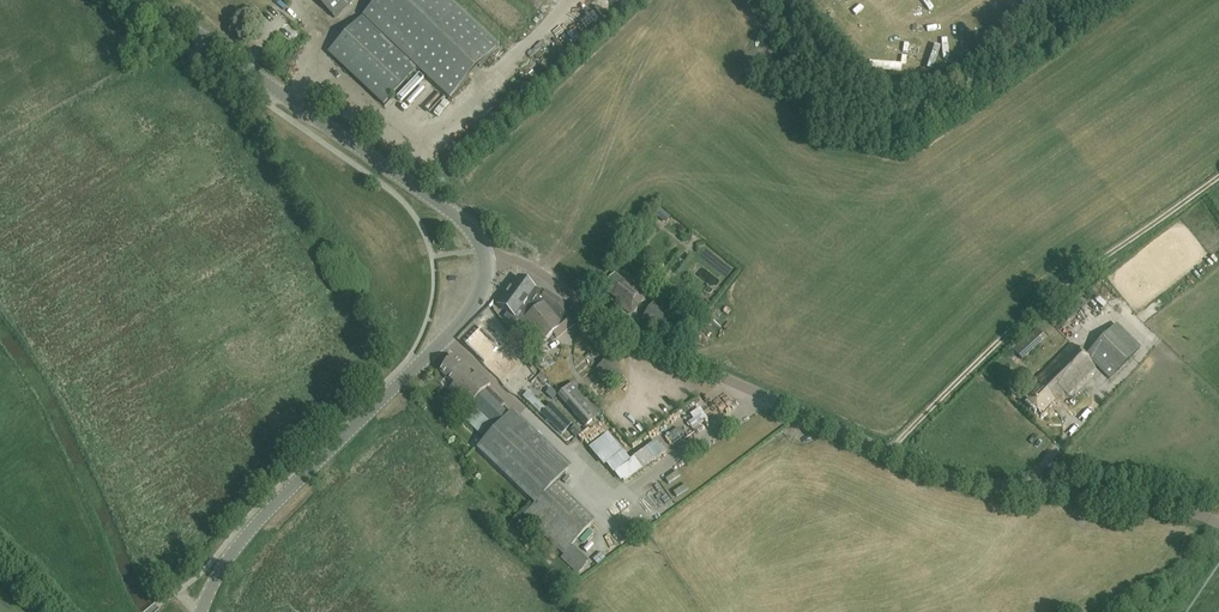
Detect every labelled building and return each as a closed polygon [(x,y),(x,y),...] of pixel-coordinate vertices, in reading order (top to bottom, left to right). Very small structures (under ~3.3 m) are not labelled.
[(352,0),(315,0),(334,18),(352,0)] [(383,105),(418,69),(449,98),(499,46),(450,0),(378,0),(328,53),(383,105)] [(593,1),(588,6),(599,17),(604,12),(593,1)] [(305,12),(295,13),(296,21),(306,19),(305,12)] [(442,151),(434,150),(434,160),(444,160),(444,157),(455,157),(455,141),(442,141),(442,151)] [(617,303),(631,313),(645,294),(625,278),(623,281),(614,274),(603,289),(619,301),(617,303)] [(561,302),(545,291),(543,295),(518,277),(513,283),(508,290),(497,305),(507,313),(504,317),(512,323),(517,321),(538,346),(561,327),(565,330),(567,328),(568,329),(577,321),(561,302)] [(1160,336),(1110,291),(1105,297),(1102,294),(1094,303),(1101,310),(1091,321),(1101,330),(1115,316),(1144,342),(1148,338),(1154,343),(1160,336)] [(654,302),(643,317),(658,329),(670,313),(654,302)] [(1110,378),(1140,348),(1116,324),(1086,355),(1110,378)] [(482,364),(500,382),(519,362),(501,345),(499,347),(480,329),(465,344),(484,362),(482,364)] [(1036,329),(1017,347),(1014,344),(1011,348),(1013,350),(1013,351),(1022,360),(1045,337),(1036,329)] [(1072,345),(1034,382),(1037,385),(1023,398),(1040,416),(1054,402),(1058,406),(1095,369),(1072,345)] [(595,521),(556,483),(572,467),(512,411),(508,415),(500,408),(504,404),(487,388),(490,385),(476,371),(472,375),(453,357),(439,372),(453,385),(447,391),(473,415),(466,422),(484,440),(476,448),(534,504),(523,516),(562,554),(560,557),(577,573),(585,565),(568,549),(595,521)] [(608,357),(595,369),(610,386),(623,374),(608,357)] [(573,382),(557,396),(585,427),(600,414),(573,382)] [(696,417),(688,423),(692,429),(700,424),(696,417)] [(573,431),(567,440),(575,446),(581,437),(573,431)] [(586,439),(591,444),(598,437),(592,432),(586,439)] [(598,454),(613,443),(606,433),(591,443),(598,454)] [(609,461),(615,470),(637,453),(630,445),(609,461)] [(608,478),(614,485),(622,477),(616,470),(608,478)] [(626,513),(634,507),(629,500),(621,505),(626,513)]
